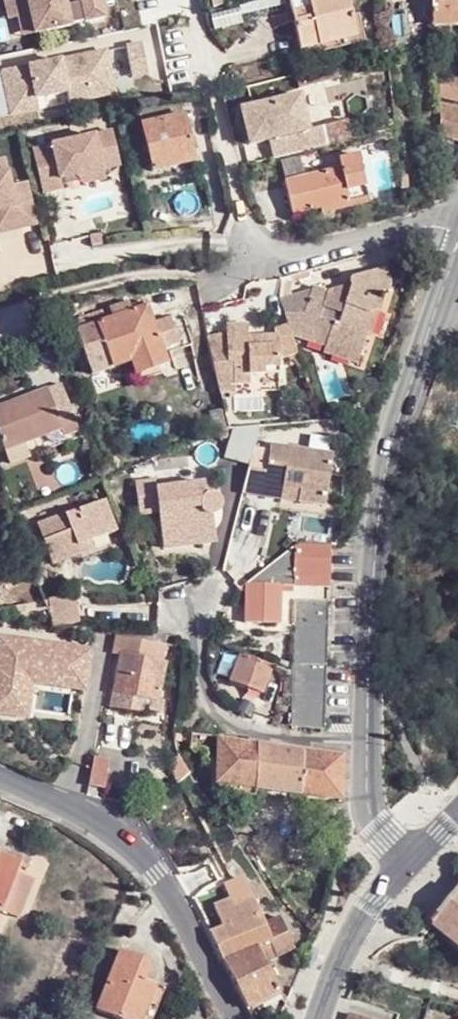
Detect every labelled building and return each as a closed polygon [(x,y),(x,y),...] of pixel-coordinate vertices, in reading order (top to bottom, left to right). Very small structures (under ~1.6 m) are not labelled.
[(17,17),(29,14),(26,0),(13,0),(17,17)] [(29,14),(33,34),(71,26),(65,0),(26,0),(29,14)] [(299,51),(355,37),(345,0),(286,0),(299,51)] [(432,25),(457,24),(457,0),(431,0),(432,25)] [(0,67),(0,71),(7,114),(116,96),(108,49),(0,67)] [(447,75),(441,97),(457,102),(457,78),(447,75)] [(249,107),(238,110),(247,145),(258,143),(267,141),(270,159),(326,146),(321,127),(307,131),(298,96),(249,107)] [(174,156),(190,153),(179,99),(136,109),(151,172),(176,167),(174,156)] [(457,107),(442,102),(440,136),(457,140),(457,111),(457,107)] [(110,132),(30,150),(40,193),(60,189),(58,180),(75,176),(74,171),(98,165),(99,170),(118,166),(110,132)] [(174,156),(176,167),(193,162),(190,153),(174,156)] [(300,156),(281,161),(285,181),(283,181),(291,215),(319,208),(347,202),(345,192),(363,187),(358,166),(359,165),(357,155),(333,160),(335,170),(305,176),(300,156)] [(2,159),(0,160),(0,226),(15,222),(17,230),(34,226),(24,184),(9,187),(2,159)] [(98,165),(74,171),(75,176),(79,184),(101,179),(99,170),(98,165)] [(347,202),(319,208),(320,214),(367,203),(363,187),(345,192),(347,202)] [(0,226),(0,234),(17,230),(15,222),(0,226)] [(304,323),(309,339),(329,345),(353,353),(363,356),(374,324),(369,322),(372,313),(382,310),(378,294),(388,291),(391,284),(386,267),(354,277),(351,279),(352,285),(350,287),(351,289),(348,298),(336,294),(339,293),(339,290),(333,293),(315,287),(314,291),(304,323)] [(287,323),(288,332),(309,339),(304,323),(314,291),(283,298),(287,323)] [(100,341),(81,347),(90,374),(129,361),(134,374),(165,365),(145,307),(130,312),(127,302),(108,309),(111,319),(95,324),(100,341)] [(271,325),(269,335),(274,335),(276,354),(292,353),(288,332),(287,323),(271,325)] [(100,341),(95,324),(76,330),(81,347),(100,341)] [(221,337),(206,340),(217,396),(233,395),(232,387),(246,385),(246,376),(277,373),(276,354),(274,335),(269,335),(256,336),(257,341),(253,346),(248,346),(247,337),(242,337),(242,326),(220,328),(221,337)] [(257,341),(256,336),(247,337),(248,346),(253,346),(257,341)] [(353,353),(329,345),(326,353),(351,361),(353,353)] [(246,376),(246,385),(277,382),(277,373),(246,376)] [(21,443),(60,430),(62,435),(75,431),(64,396),(60,385),(47,388),(0,403),(0,441),(3,448),(21,443)] [(21,443),(3,448),(7,462),(25,456),(21,443)] [(265,472),(261,498),(281,500),(282,488),(298,490),(297,503),(323,507),(331,455),(269,446),(265,472)] [(247,470),(241,494),(261,498),(265,472),(247,470)] [(200,499),(198,486),(151,492),(150,482),(130,485),(134,517),(155,514),(156,533),(185,530),(186,538),(210,535),(208,517),(210,517),(211,515),(212,514),(213,511),(213,509),(214,508),(213,505),(212,503),(211,500),(208,499),(206,498),(203,498),(200,498),(200,499)] [(281,500),(297,503),(298,490),(282,488),(281,500)] [(76,544),(88,539),(106,532),(93,502),(36,526),(51,564),(80,552),(76,544)] [(185,530),(156,533),(159,552),(211,547),(210,535),(186,538),(185,530)] [(76,544),(80,552),(91,548),(88,539),(76,544)] [(296,542),(247,584),(246,592),(245,623),(279,625),(281,591),(281,585),(294,586),(295,577),(328,580),(330,544),(296,542)] [(328,588),(328,580),(295,577),(294,586),(328,588)] [(247,584),(237,591),(246,592),(247,584)] [(328,602),(328,588),(294,586),(293,593),(293,601),(328,602)] [(328,602),(293,601),(289,714),(288,725),(322,730),(328,602)] [(47,609),(36,609),(36,606),(26,606),(0,611),(0,630),(28,632),(42,631),(50,630),(47,609)] [(69,628),(68,626),(66,606),(47,609),(50,630),(69,628)] [(114,638),(164,647),(166,638),(153,636),(115,632),(114,638)] [(0,697),(3,698),(6,697),(10,697),(12,695),(15,693),(16,692),(23,692),(31,642),(0,637),(0,697)] [(162,662),(164,647),(114,638),(112,652),(119,654),(112,692),(157,700),(164,662),(162,662)] [(260,693),(271,666),(243,654),(232,682),(260,693)] [(157,700),(112,692),(109,707),(142,715),(144,709),(160,712),(162,701),(157,700)] [(342,754),(322,751),(190,734),(190,749),(205,750),(204,762),(216,763),(216,782),(340,799),(342,754)] [(107,761),(92,759),(87,786),(102,789),(107,761)] [(0,860),(0,867),(6,870),(8,864),(0,860)] [(16,873),(6,870),(0,867),(0,909),(16,873)] [(208,933),(220,959),(254,943),(263,962),(292,948),(278,917),(262,924),(242,878),(229,884),(237,903),(216,912),(223,927),(208,933)] [(457,944),(457,903),(436,927),(457,944)] [(278,990),(263,962),(254,943),(220,959),(245,1007),(278,990)] [(118,952),(95,1011),(112,1018),(140,1018),(152,987),(142,983),(132,980),(140,960),(118,952)] [(149,965),(140,960),(132,980),(142,983),(149,965)] [(152,987),(140,1018),(151,1018),(162,991),(152,987)]
